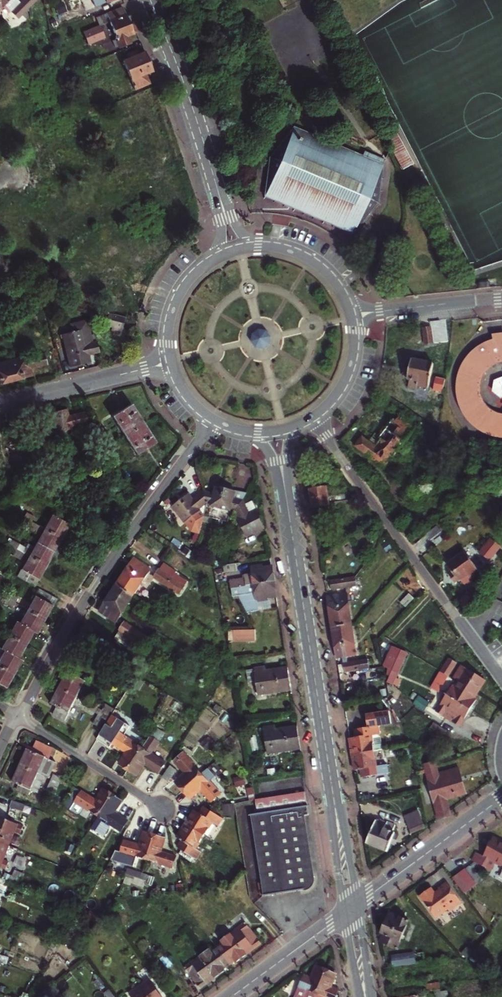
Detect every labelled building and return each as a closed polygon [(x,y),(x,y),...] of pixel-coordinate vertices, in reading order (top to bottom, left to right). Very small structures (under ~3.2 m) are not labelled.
[(12,11),(20,2),(18,0),(7,0),(4,3),(12,11)] [(20,2),(12,11),(18,17),(29,7),(23,0),(20,2)] [(66,10),(63,1),(54,4),(58,13),(66,10)] [(130,43),(128,36),(134,34),(131,24),(134,22),(131,14),(127,16),(124,8),(96,18),(99,26),(110,22),(116,39),(113,40),(115,46),(118,45),(119,47),(130,43)] [(99,26),(84,32),(88,44),(104,38),(99,26)] [(143,54),(140,55),(130,59),(124,61),(134,90),(149,84),(146,75),(153,72),(149,62),(146,63),(143,54)] [(354,228),(377,199),(379,160),(382,153),(361,145),(358,152),(290,126),(267,156),(265,194),(354,228)] [(397,132),(386,137),(397,160),(403,171),(414,166),(397,132)] [(118,328),(120,319),(102,315),(100,327),(106,328),(106,331),(118,328)] [(83,324),(69,327),(71,336),(85,332),(83,324)] [(435,342),(432,327),(425,328),(428,343),(435,342)] [(268,329),(259,328),(253,332),(251,341),(256,347),(264,348),(270,343),(271,336),(268,329)] [(85,332),(71,336),(61,338),(62,343),(86,336),(85,332)] [(97,345),(89,347),(86,336),(62,343),(70,371),(90,366),(88,358),(93,357),(100,355),(97,345)] [(498,337),(495,338),(491,339),(487,341),(484,342),(481,344),(478,347),(475,349),(472,352),(469,355),(467,358),(465,361),(463,364),(461,368),(460,371),(459,375),(458,379),(457,383),(457,386),(457,390),(458,394),(458,398),(459,402),(460,405),(462,409),(463,412),(465,416),(467,419),(470,422),(472,424),(475,427),(478,429),(481,432),(485,434),(488,435),(492,437),(495,438),(499,439),(501,439),(501,415),(501,414),(497,413),(493,410),(489,407),(486,403),(484,399),(482,394),(481,390),(482,385),(483,380),(484,375),(487,371),(490,368),(494,365),(498,363),(501,361),(501,336),(498,337)] [(27,359),(8,364),(13,385),(32,380),(30,373),(35,372),(48,369),(45,358),(28,362),(27,359)] [(433,377),(435,365),(413,360),(411,368),(409,377),(409,379),(412,380),(410,388),(419,389),(419,386),(430,389),(433,377)] [(13,385),(8,364),(0,365),(0,387),(13,385)] [(444,379),(438,378),(435,390),(441,392),(444,379)] [(494,389),(501,395),(501,378),(494,389)] [(125,411),(114,419),(141,456),(148,450),(160,441),(133,405),(125,411)] [(91,427),(88,415),(71,419),(69,412),(60,414),(50,417),(56,439),(75,434),(74,431),(91,427)] [(398,421),(406,427),(409,424),(401,418),(398,421)] [(364,436),(357,446),(387,469),(416,429),(409,424),(406,427),(398,421),(395,419),(388,429),(386,428),(381,434),(377,432),(371,441),(364,436)] [(100,436),(119,462),(126,456),(107,430),(100,436)] [(237,490),(236,498),(243,499),(245,487),(238,485),(237,490)] [(204,490),(208,504),(212,505),(212,507),(232,512),(233,509),(236,510),(243,499),(236,498),(237,490),(216,486),(214,493),(204,490)] [(316,509),(332,506),(329,488),(313,491),(315,502),(316,509)] [(208,504),(204,490),(194,499),(190,494),(183,499),(174,507),(194,530),(201,531),(203,523),(205,518),(208,504)] [(243,499),(236,510),(238,520),(236,521),(246,539),(266,529),(260,519),(256,510),(249,514),(246,505),(243,499)] [(252,502),(246,505),(249,514),(256,510),(252,502)] [(26,521),(27,519),(20,515),(13,510),(10,515),(24,524),(26,521)] [(27,519),(26,521),(24,524),(32,529),(31,530),(43,537),(35,550),(30,547),(27,550),(25,554),(18,550),(21,546),(11,541),(8,546),(5,551),(15,556),(15,557),(27,564),(18,578),(36,589),(47,571),(66,540),(73,528),(55,517),(47,531),(35,523),(38,519),(30,515),(27,519)] [(439,526),(428,534),(433,541),(443,533),(439,526)] [(501,546),(491,539),(481,552),(491,560),(501,546)] [(25,554),(27,550),(21,546),(18,550),(25,554)] [(472,578),(481,571),(474,562),(466,552),(449,565),(454,572),(456,575),(458,577),(461,581),(463,580),(467,586),(474,580),(472,578)] [(144,565),(135,560),(132,564),(119,585),(128,591),(144,565)] [(239,570),(238,563),(225,565),(226,572),(239,570)] [(149,568),(144,565),(128,591),(136,597),(153,571),(149,568)] [(166,565),(162,572),(174,580),(177,575),(179,573),(166,565)] [(246,577),(231,579),(232,588),(274,581),(273,573),(272,566),(263,568),(263,565),(252,567),(253,571),(246,572),(246,577)] [(409,575),(404,570),(396,580),(401,584),(409,575)] [(160,575),(157,580),(170,588),(175,580),(162,572),(160,575)] [(191,584),(177,575),(174,580),(175,580),(188,589),(191,584)] [(347,586),(357,585),(357,578),(332,582),(333,590),(347,588),(347,586)] [(188,589),(175,580),(170,588),(183,597),(188,589)] [(268,599),(277,597),(276,591),(274,581),(232,588),(233,596),(238,595),(248,614),(257,612),(256,604),(268,601),(268,599)] [(105,607),(102,611),(111,616),(128,591),(119,585),(105,607)] [(128,591),(111,616),(117,620),(120,622),(136,597),(128,591)] [(30,612),(22,626),(18,624),(4,650),(2,649),(0,652),(0,695),(5,698),(9,690),(10,690),(14,684),(22,670),(26,662),(21,660),(25,653),(33,638),(35,633),(40,636),(44,628),(53,611),(59,601),(41,592),(33,606),(30,612)] [(343,627),(353,625),(348,594),(343,595),(339,595),(343,627)] [(16,610),(19,605),(22,600),(15,595),(9,606),(16,610)] [(343,627),(339,595),(329,597),(330,603),(334,628),(343,627)] [(414,600),(409,595),(401,604),(406,609),(414,600)] [(33,606),(22,600),(19,605),(30,612),(33,606)] [(123,632),(134,638),(137,640),(141,632),(128,624),(127,626),(123,632)] [(343,627),(347,651),(348,657),(352,656),(357,655),(353,625),(343,627)] [(338,653),(339,658),(348,657),(347,651),(343,627),(334,628),(338,653)] [(247,629),(233,629),(234,639),(256,638),(255,628),(247,629)] [(149,648),(154,640),(141,632),(137,640),(149,648)] [(408,653),(391,647),(384,665),(389,683),(394,685),(408,653)] [(457,663),(450,658),(442,670),(448,674),(450,675),(457,663)] [(341,661),(342,671),(373,669),(372,659),(341,661)] [(455,677),(460,680),(469,685),(478,691),(486,680),(476,674),(462,665),(455,677)] [(257,682),(259,695),(291,690),(289,679),(288,667),(266,671),(265,667),(254,669),(257,682)] [(53,702),(61,705),(56,713),(68,720),(89,680),(71,670),(68,675),(57,695),(53,702)] [(440,690),(448,674),(442,670),(441,670),(432,686),(440,690)] [(145,682),(139,678),(135,684),(141,688),(145,682)] [(443,714),(449,718),(469,685),(460,680),(455,687),(453,685),(444,701),(438,711),(443,714)] [(476,700),(474,698),(478,691),(469,685),(449,718),(461,725),(466,717),(476,700)] [(430,703),(419,696),(414,704),(425,711),(430,703)] [(97,723),(105,728),(113,714),(104,708),(106,703),(97,697),(91,707),(102,713),(97,723)] [(393,713),(369,717),(370,728),(357,730),(357,734),(358,737),(352,738),(354,755),(377,751),(384,750),(382,734),(379,734),(378,726),(395,724),(393,713)] [(128,753),(121,764),(130,770),(144,748),(135,743),(136,741),(127,735),(133,726),(114,714),(113,714),(105,728),(98,739),(111,748),(114,744),(119,747),(128,753)] [(430,729),(444,737),(447,731),(434,723),(430,729)] [(275,726),(264,728),(268,755),(301,751),(299,739),(298,728),(275,731),(275,726)] [(165,733),(157,728),(144,748),(130,770),(139,776),(147,764),(152,768),(160,773),(168,762),(154,753),(161,742),(160,742),(165,733)] [(59,763),(55,760),(59,751),(41,742),(39,747),(37,752),(30,749),(29,751),(28,754),(55,771),(59,763)] [(354,755),(357,772),(363,771),(363,775),(364,778),(385,775),(384,766),(379,767),(377,751),(354,755)] [(47,777),(52,779),(55,771),(28,754),(18,775),(15,782),(22,785),(20,790),(35,797),(37,792),(40,793),(47,777)] [(199,773),(193,767),(194,765),(182,754),(172,763),(181,771),(185,775),(176,784),(183,791),(200,775),(207,769),(205,767),(199,773)] [(417,770),(418,775),(426,773),(439,821),(451,818),(450,813),(447,799),(465,794),(462,781),(458,768),(438,773),(435,762),(424,765),(425,768),(417,770)] [(183,791),(191,799),(200,790),(203,793),(211,801),(221,791),(209,780),(213,775),(207,769),(200,775),(183,791)] [(175,774),(169,770),(162,781),(168,785),(175,774)] [(65,780),(57,776),(49,791),(58,795),(65,780)] [(79,789),(77,788),(68,802),(70,804),(79,789)] [(84,791),(83,792),(79,789),(70,804),(74,806),(72,809),(76,812),(79,813),(80,813),(81,813),(82,812),(85,808),(89,811),(90,809),(100,816),(113,796),(104,789),(96,800),(90,795),(84,791)] [(251,817),(257,858),(262,885),(263,895),(260,895),(261,897),(282,893),(290,892),(305,889),(310,884),(311,881),(311,877),(301,816),(307,815),(304,792),(255,800),(258,814),(248,815),(249,817),(251,817)] [(121,833),(128,822),(123,819),(119,816),(115,813),(122,802),(113,796),(100,816),(91,828),(103,837),(110,827),(103,822),(105,819),(109,822),(107,824),(121,833)] [(23,819),(29,804),(16,799),(10,814),(23,819)] [(191,817),(185,827),(205,838),(214,824),(219,826),(223,819),(203,808),(199,815),(194,812),(191,817)] [(421,811),(407,815),(411,832),(425,828),(421,811)] [(10,845),(17,830),(22,833),(25,826),(0,816),(0,841),(10,845)] [(387,853),(391,843),(394,835),(395,833),(393,832),(395,826),(388,823),(386,825),(377,821),(367,844),(368,845),(387,853)] [(198,862),(202,855),(197,852),(205,838),(185,827),(181,834),(177,841),(183,844),(179,850),(198,862)] [(139,856),(147,859),(154,836),(144,832),(140,845),(132,842),(124,840),(120,851),(119,851),(115,861),(135,868),(139,856)] [(172,872),(176,859),(167,856),(160,853),(165,840),(154,836),(147,859),(147,860),(157,864),(156,866),(172,872)] [(472,860),(492,870),(496,863),(501,854),(501,851),(501,842),(493,838),(490,844),(483,856),(476,853),(472,860)] [(8,869),(11,861),(5,859),(10,845),(0,841),(0,866),(8,869)] [(462,891),(475,882),(466,870),(453,879),(462,891)] [(147,878),(131,875),(130,880),(146,883),(147,878)] [(432,889),(420,897),(436,919),(448,910),(450,912),(462,903),(448,883),(439,890),(440,891),(438,892),(436,894),(432,889)] [(398,949),(408,921),(388,913),(387,916),(381,933),(386,935),(383,943),(398,949)] [(223,943),(218,947),(224,956),(256,933),(252,928),(248,923),(239,929),(222,941),(223,943)] [(230,965),(236,960),(238,963),(250,954),(264,944),(256,933),(224,956),(230,965)] [(218,947),(212,952),(210,950),(186,967),(190,972),(194,978),(224,956),(218,947)] [(431,950),(411,953),(412,962),(433,958),(431,950)] [(412,962),(411,953),(391,957),(393,966),(412,962)] [(230,965),(224,956),(194,978),(202,989),(213,981),(225,972),(224,969),(230,965)] [(306,977),(301,990),(299,996),(319,996),(328,970),(319,967),(314,979),(306,977)] [(338,974),(328,970),(319,996),(339,996),(339,995),(341,990),(341,989),(333,986),(338,974)] [(131,994),(134,996),(164,996),(151,980),(131,994)] [(110,996),(118,996),(112,989),(106,992),(110,996)]
